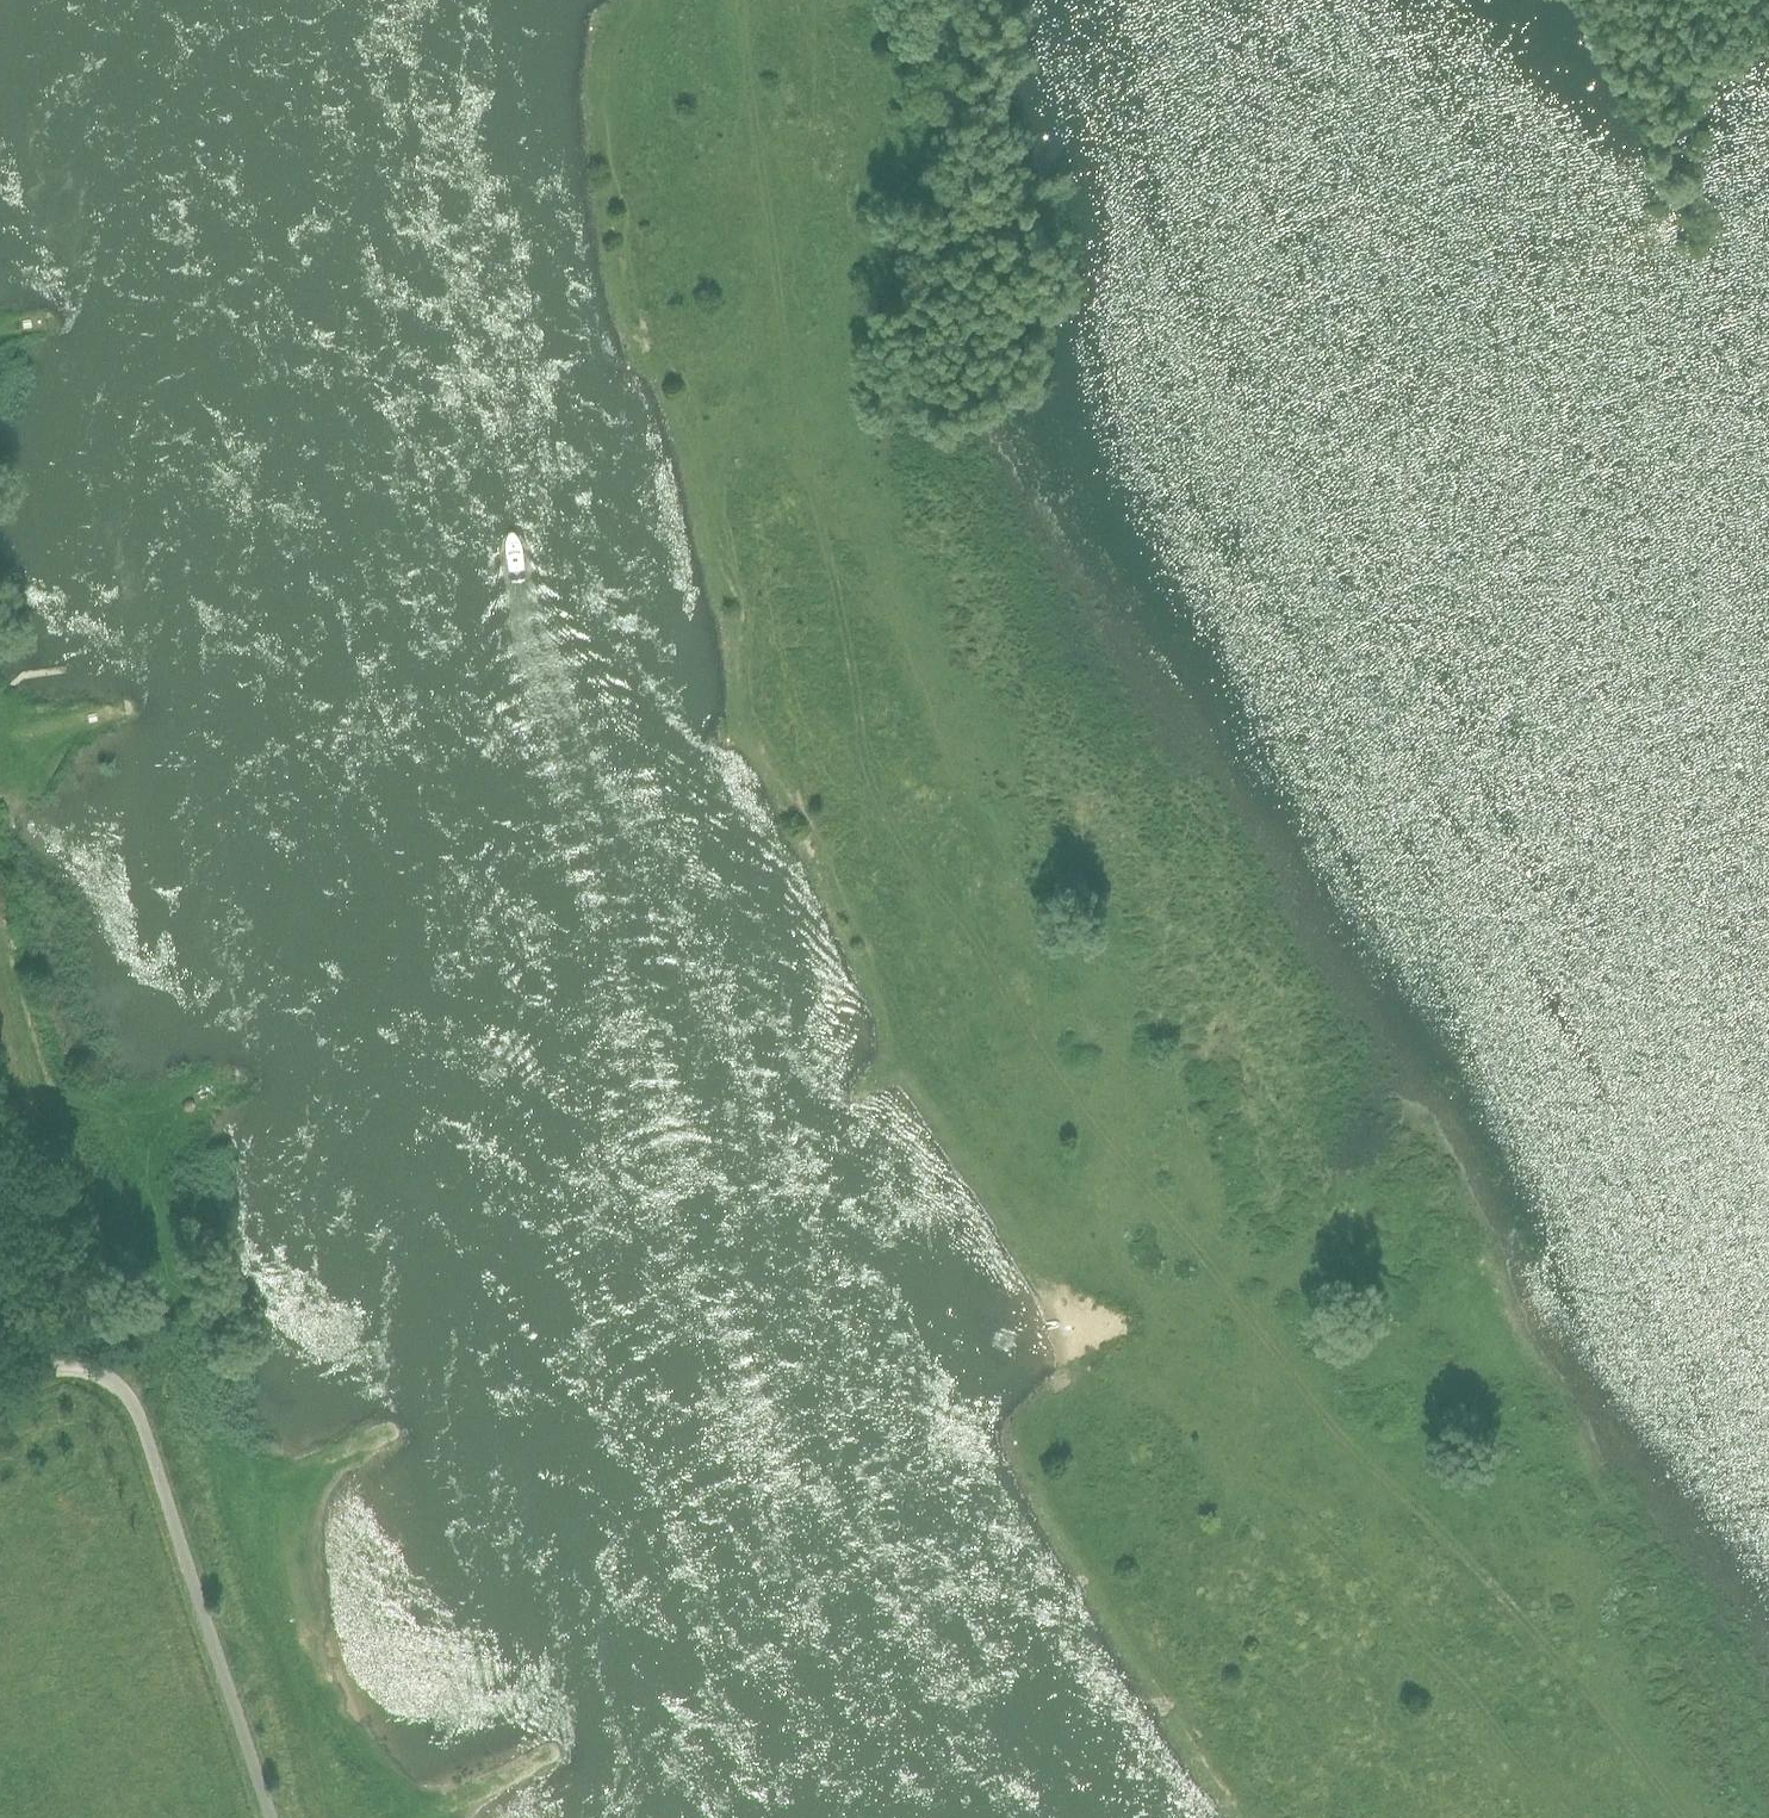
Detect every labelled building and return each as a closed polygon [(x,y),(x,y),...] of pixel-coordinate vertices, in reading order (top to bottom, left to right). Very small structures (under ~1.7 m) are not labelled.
[(3,1003),(3,1018),(24,1018),(24,1002),(3,1003)]
